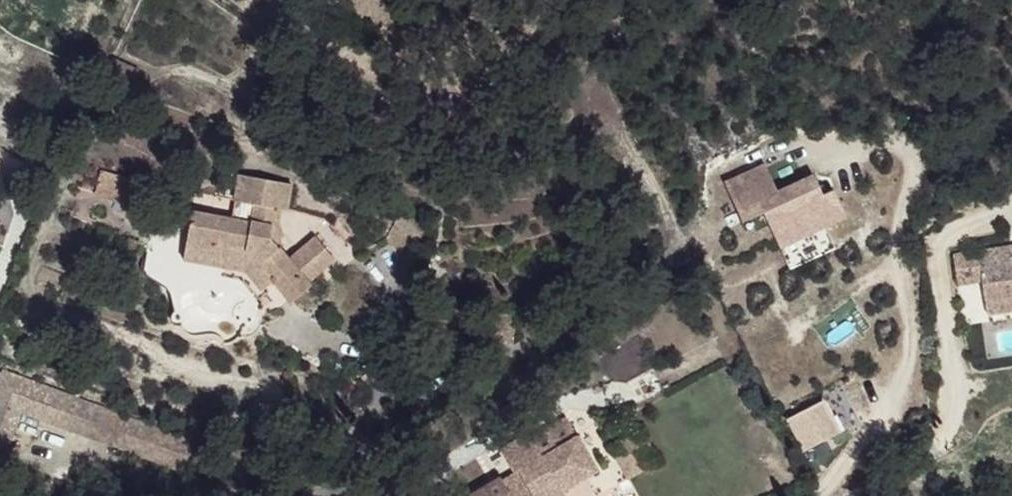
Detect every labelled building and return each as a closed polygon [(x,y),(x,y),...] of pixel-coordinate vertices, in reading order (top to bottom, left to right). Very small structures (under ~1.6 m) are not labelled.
[(115,91),(101,84),(97,93),(111,100),(115,91)] [(513,110),(503,102),(494,114),(504,121),(513,110)] [(571,110),(568,109),(566,110),(564,111),(562,113),(562,116),(562,118),(563,121),(565,122),(567,123),(570,123),(572,122),(574,120),(575,118),(576,115),(575,113),(573,111),(571,110)] [(472,171),(459,160),(456,165),(468,177),(472,171)] [(812,168),(773,184),(764,161),(721,179),(737,218),(761,208),(776,243),(844,215),(830,181),(819,186),(812,168)] [(145,182),(102,171),(97,196),(140,207),(145,182)] [(194,212),(188,250),(213,253),(214,245),(261,253),(266,262),(263,263),(276,283),(295,302),(312,286),(310,281),(336,261),(318,240),(291,260),(279,243),(286,236),(281,220),(283,210),(288,211),(293,186),(242,176),(233,218),(194,212)] [(213,253),(188,250),(185,262),(249,272),(264,291),(276,283),(263,263),(266,262),(261,253),(214,245),(213,253)] [(987,260),(1011,256),(1011,245),(961,251),(965,282),(989,279),(987,260)] [(994,311),(1011,309),(1011,256),(987,260),(994,311)] [(71,430),(81,400),(4,369),(0,382),(0,448),(10,453),(23,415),(71,430)] [(823,395),(784,416),(802,449),(841,429),(823,395)] [(129,417),(81,400),(71,430),(118,449),(129,417)] [(509,491),(512,495),(563,495),(567,494),(564,490),(560,483),(567,480),(571,486),(599,470),(568,418),(547,431),(548,432),(535,440),(530,434),(502,451),(516,473),(504,481),(509,491)] [(567,480),(560,483),(564,490),(571,486),(567,480)]
